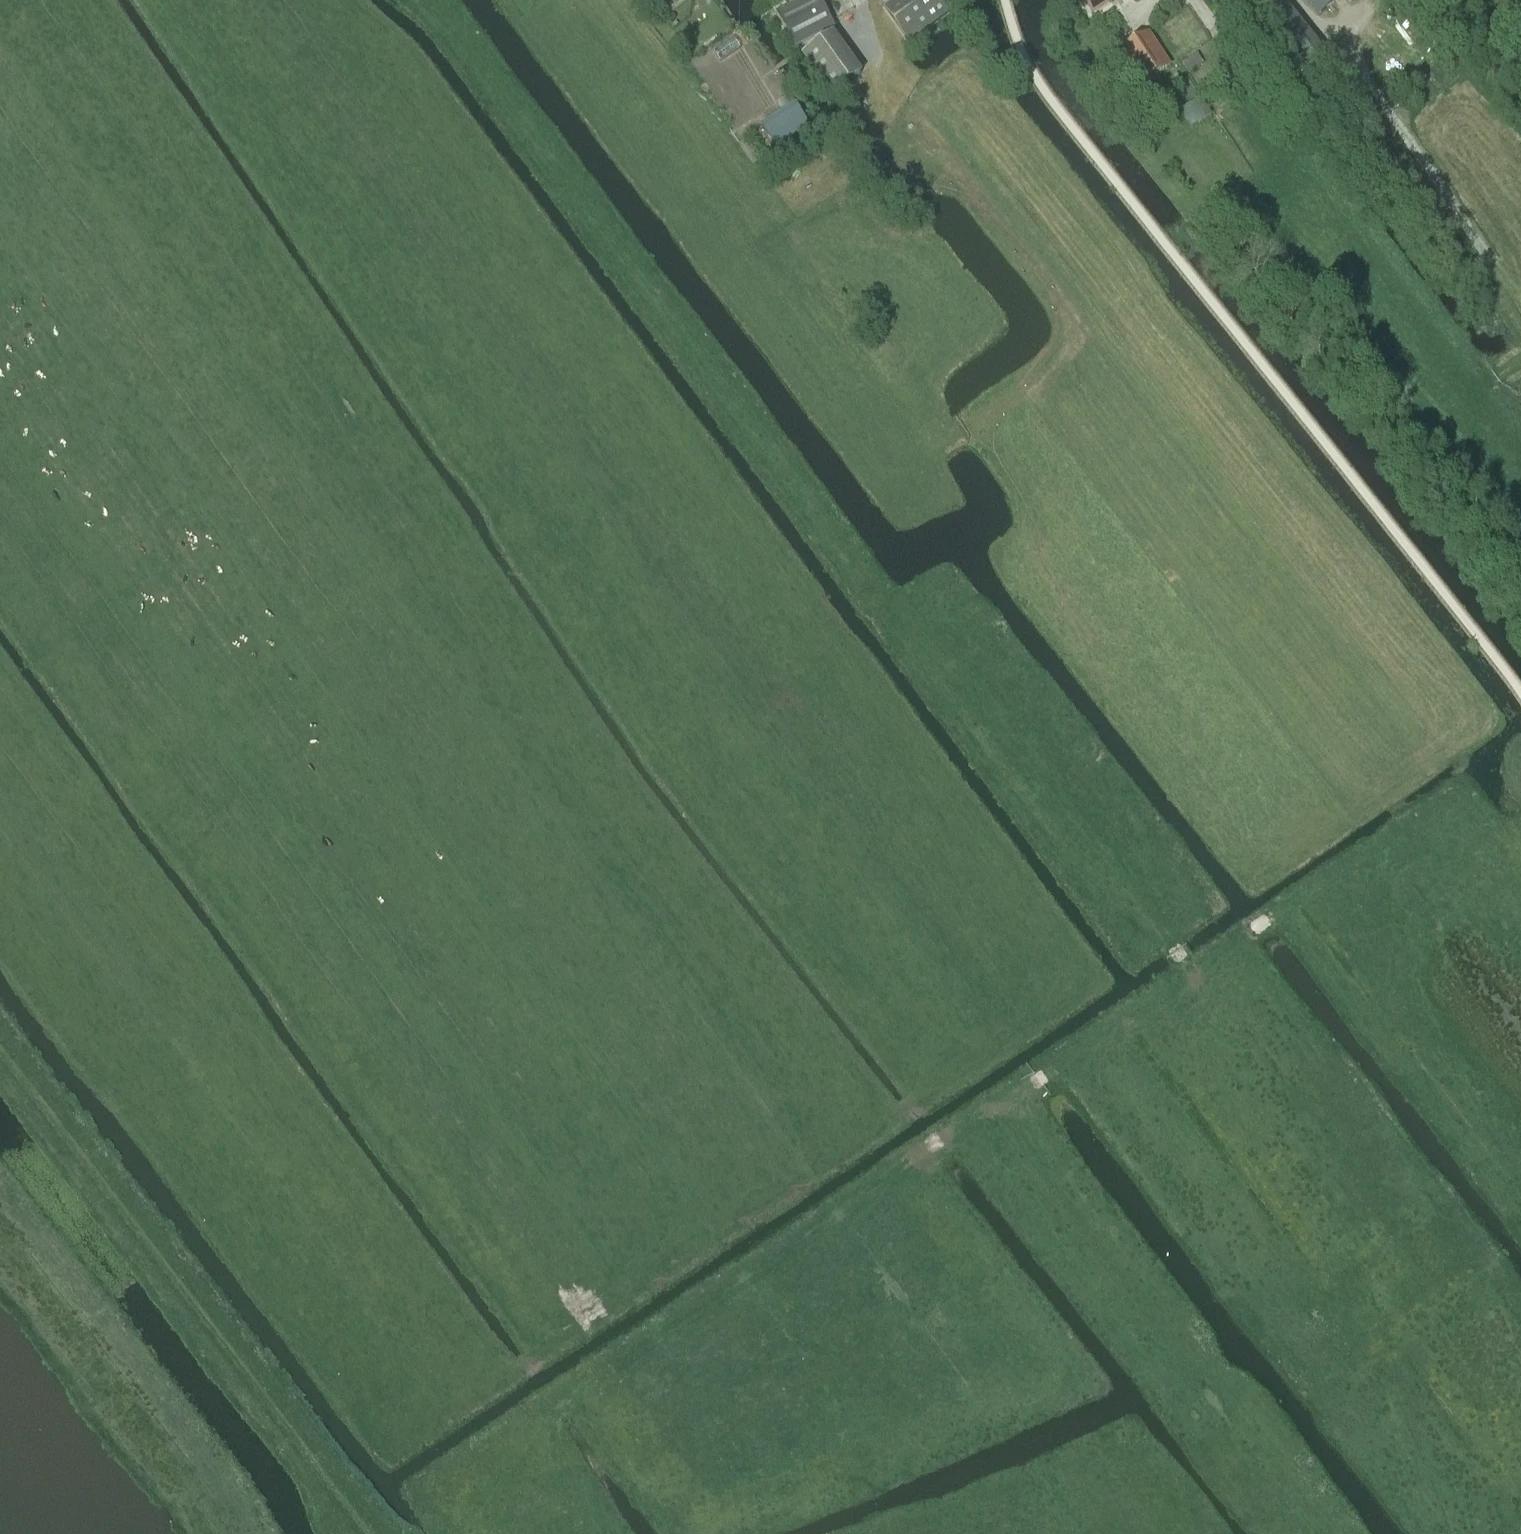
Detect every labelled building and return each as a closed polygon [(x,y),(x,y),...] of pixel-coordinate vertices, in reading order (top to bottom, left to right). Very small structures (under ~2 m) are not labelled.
[(819,0),(802,0),(776,13),(795,50),(834,29),(819,0)] [(908,43),(951,12),(942,0),(900,0),(885,11),(908,43)] [(1114,0),(1082,0),(1092,15),(1114,0)] [(1336,0),(1306,0),(1318,15),(1336,0)] [(1171,66),(1148,33),(1117,53),(1139,87),(1171,66)] [(761,128),(777,152),(811,130),(796,106),(761,128)]
